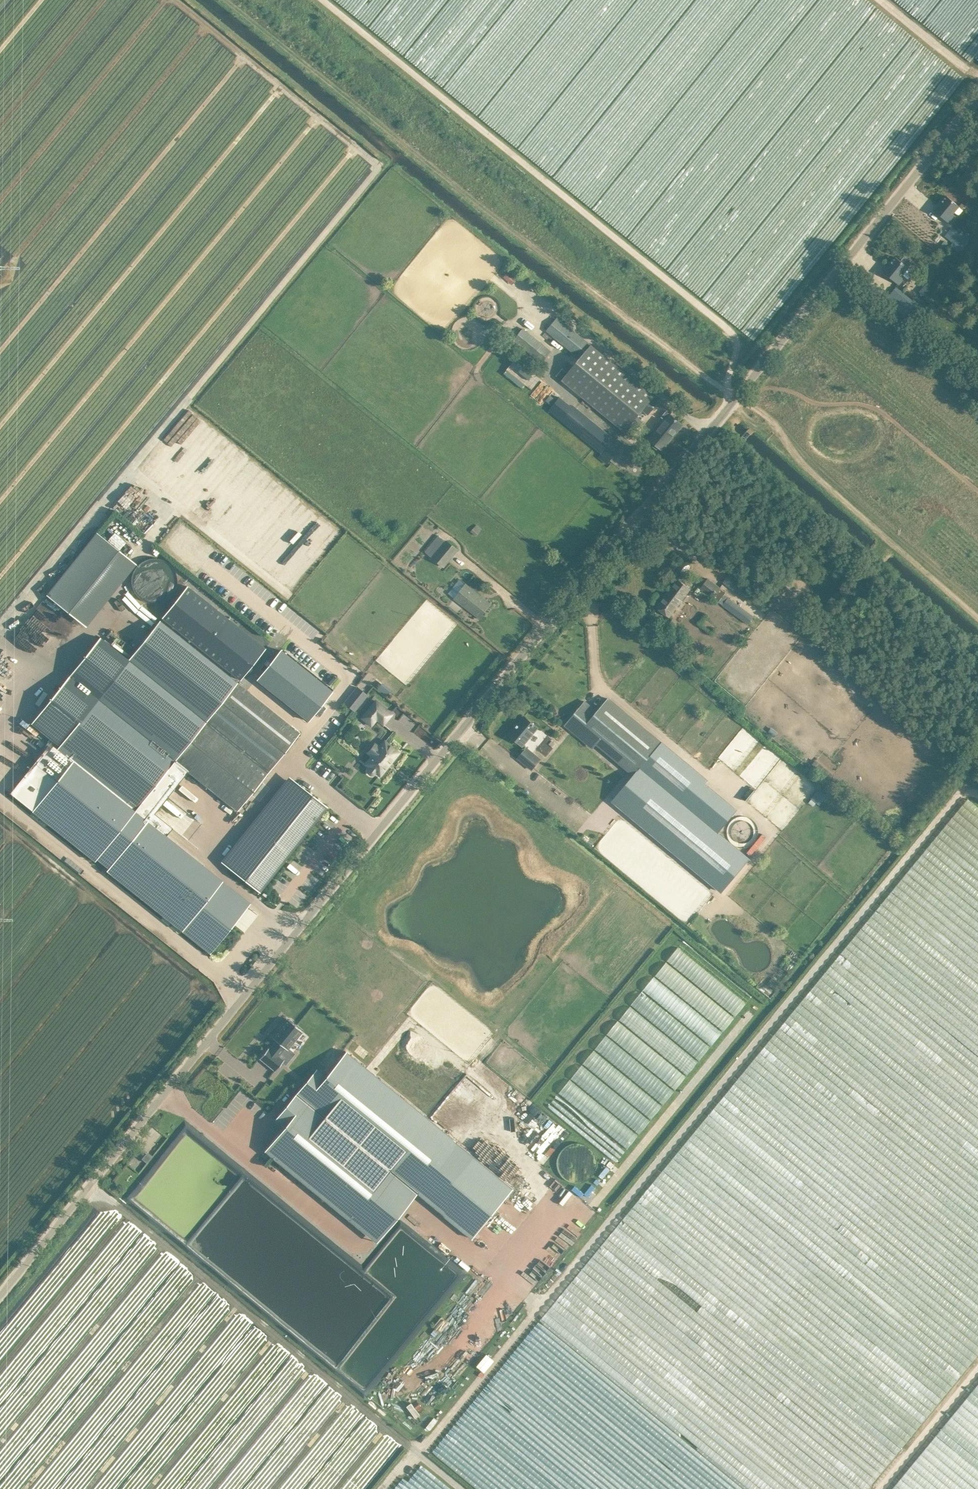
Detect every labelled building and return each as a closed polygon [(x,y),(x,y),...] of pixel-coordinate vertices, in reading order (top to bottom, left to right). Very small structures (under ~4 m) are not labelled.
[(935,209),(935,210),(938,213),(950,223),(956,216),(953,213),(960,206),(947,195),(938,206),(935,209)] [(952,227),(945,236),(961,248),(969,238),(961,232),(960,233),(952,227)] [(884,271),(884,272),(887,275),(899,285),(900,284),(906,277),(903,275),(909,267),(912,264),(903,257),(901,260),(896,257),(887,267),(884,271)] [(512,284),(517,278),(509,270),(504,276),(512,284)] [(926,281),(918,290),(925,296),(933,286),(926,281)] [(916,303),(896,286),(886,298),(907,316),(910,313),(919,320),(925,313),(915,304),(916,303)] [(939,308),(931,301),(925,308),(933,315),(939,308)] [(659,401),(557,317),(546,330),(580,358),(574,366),(568,360),(556,374),(630,436),(643,421),(637,416),(642,410),(648,414),(659,401)] [(513,340),(541,364),(552,351),(523,327),(513,340)] [(614,439),(572,404),(561,419),(602,453),(610,460),(622,445),(614,439)] [(662,450),(669,441),(683,424),(666,411),(661,417),(665,420),(649,439),(653,442),(651,444),(657,449),(659,447),(662,450)] [(475,527),(471,531),(477,535),(480,531),(475,527)] [(444,568),(459,549),(447,539),(446,541),(438,535),(425,551),(432,557),(432,558),(444,568)] [(163,602),(165,561),(135,560),(133,593),(151,594),(150,601),(163,602)] [(721,585),(750,603),(754,597),(743,591),(746,585),(728,574),(721,585)] [(59,578),(46,594),(78,620),(91,604),(59,578)] [(690,588),(686,584),(678,578),(656,607),(669,617),(690,588)] [(721,588),(721,587),(708,578),(700,588),(722,604),(728,596),(724,593),(725,592),(721,588)] [(491,604),(483,598),(466,584),(455,598),(480,618),(491,604)] [(187,585),(162,616),(241,679),(259,655),(224,627),(230,619),(187,585)] [(37,759),(10,793),(95,861),(97,858),(108,867),(107,870),(210,953),(234,923),(207,901),(221,883),(202,869),(205,866),(167,835),(173,827),(155,813),(168,797),(187,771),(237,811),(300,732),(238,682),(160,620),(129,660),(100,637),(31,723),(50,738),(48,741),(50,742),(37,759)] [(280,649),(257,679),(309,721),(332,691),(280,649)] [(10,690),(0,684),(0,704),(10,690)] [(357,687),(344,703),(354,711),(367,695),(357,687)] [(686,807),(709,779),(663,741),(610,696),(598,710),(586,699),(565,725),(593,748),(597,744),(634,775),(612,801),(722,893),(749,860),(686,807)] [(376,700),(361,717),(371,725),(376,719),(383,724),(392,713),(376,700)] [(523,745),(529,737),(538,727),(525,716),(510,734),(523,745)] [(372,756),(366,764),(370,767),(368,768),(368,771),(368,773),(370,774),(373,774),(375,773),(376,772),(380,775),(398,752),(384,741),(379,747),(375,744),(368,752),(372,756)] [(532,769),(539,761),(540,759),(527,748),(518,758),(532,769)] [(833,774),(816,759),(810,766),(827,781),(833,774)] [(229,868),(260,892),(327,807),(297,782),(229,868)] [(818,788),(811,798),(820,804),(827,794),(818,788)] [(629,1150),(745,999),(674,945),(560,1095),(585,1114),(581,1119),(585,1122),(581,1126),(596,1138),(600,1133),(601,1134),(603,1130),(629,1150)] [(610,987),(617,980),(608,973),(602,980),(610,987)] [(269,1047),(260,1058),(275,1071),(282,1062),(285,1065),(295,1053),(289,1048),(302,1032),(303,1031),(294,1024),(293,1021),(290,1019),(288,1019),(287,1018),(287,1019),(272,1036),(272,1037),(276,1041),(270,1048),(269,1047)] [(410,1192),(465,1238),(507,1188),(339,1050),(318,1076),(308,1068),(268,1117),(277,1125),(257,1149),(369,1242),(410,1192)] [(510,1095),(503,1104),(513,1112),(520,1102),(510,1095)] [(533,1102),(525,1112),(543,1128),(551,1118),(533,1102)] [(500,1129),(510,1118),(500,1109),(491,1120),(500,1129)] [(514,1123),(507,1133),(526,1148),(533,1138),(514,1123)] [(557,1124),(535,1155),(546,1162),(568,1131),(557,1124)] [(487,1132),(479,1142),(517,1173),(525,1163),(487,1132)] [(560,1203),(571,1191),(566,1187),(555,1199),(560,1203)] [(599,1216),(577,1241),(582,1245),(603,1220),(599,1216)]
